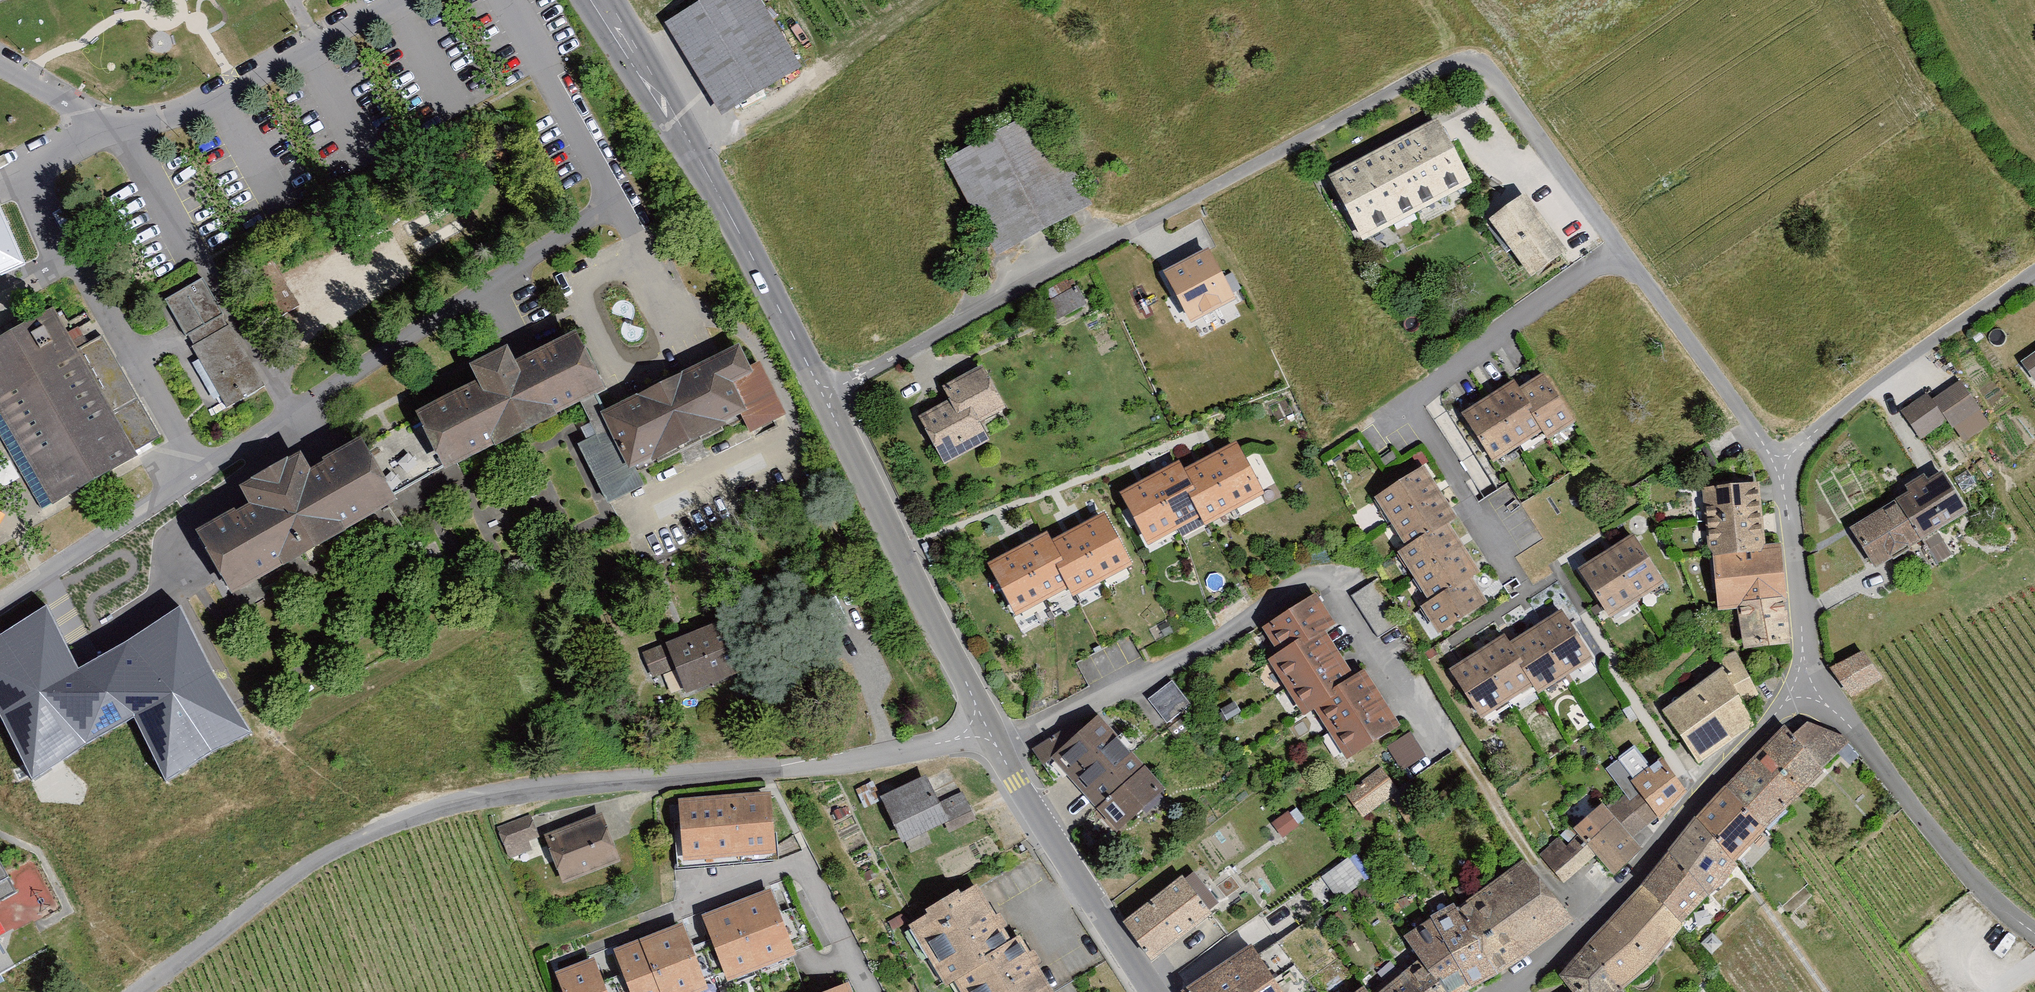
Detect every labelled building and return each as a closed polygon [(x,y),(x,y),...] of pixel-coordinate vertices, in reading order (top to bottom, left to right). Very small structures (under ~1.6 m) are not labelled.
[(101,86),(256,0),(53,0),(101,86)] [(804,69),(762,0),(712,0),(671,25),(727,116),(804,69)] [(1097,200),(1044,112),(953,167),(1006,254),(1097,200)] [(1474,180),(1444,124),(1338,180),(1369,237),(1474,180)] [(1533,196),(1497,222),(1540,280),(1575,254),(1533,196)] [(28,269),(4,215),(0,217),(0,281),(28,269)] [(1217,246),(1171,268),(1194,316),(1240,295),(1217,246)] [(207,281),(167,303),(230,414),(270,392),(207,281)] [(0,343),(0,443),(39,516),(140,462),(137,455),(162,442),(106,339),(83,351),(61,310),(0,343)] [(479,388),(419,417),(445,470),(606,393),(577,333),(514,363),(508,350),(469,368),(479,388)] [(600,399),(580,409),(594,438),(578,446),(607,506),(644,488),(635,467),(745,415),(752,430),(784,414),(760,363),(750,368),(739,345),(605,409),(600,399)] [(996,444),(986,424),(1009,412),(988,369),(951,388),(959,403),(927,419),(951,467),(996,444)] [(1470,420),(1503,469),(1547,440),(1554,450),(1584,430),(1550,378),(1526,394),(1521,387),(1470,420)] [(1933,397),(1906,415),(1924,442),(1951,423),(1968,448),(1995,429),(1966,386),(1939,405),(1933,397)] [(248,506),(197,534),(230,593),(394,503),(361,444),(311,471),(302,453),(238,489),(248,506)] [(1187,464),(1127,497),(1158,552),(1207,525),(1212,534),(1272,501),(1243,447),(1193,474),(1187,464)] [(1428,612),(1445,640),(1495,609),(1480,585),(1487,580),(1457,531),(1465,526),(1432,472),(1385,501),(1415,550),(1407,555),(1438,606),(1428,612)] [(1918,498),(1858,533),(1882,575),(1978,520),(1954,478),(1936,487),(1932,480),(1914,491),(1918,498)] [(1769,488),(1712,493),(1725,617),(1747,617),(1753,660),(1804,651),(1794,548),(1775,550),(1769,488)] [(1053,538),(993,571),(1023,624),(1076,595),(1082,605),(1141,572),(1110,518),(1058,547),(1053,538)] [(1640,539),(1587,574),(1619,623),(1672,587),(1640,539)] [(0,658),(0,671),(28,720),(38,714),(40,717),(30,723),(50,756),(74,743),(96,780),(199,721),(178,684),(198,673),(178,638),(169,643),(168,640),(183,631),(149,572),(114,591),(107,579),(21,628),(29,642),(0,658)] [(1346,630),(1322,595),(1266,633),(1284,659),(1273,667),(1314,726),(1326,718),(1360,769),(1390,748),(1408,774),(1431,758),(1369,668),(1362,673),(1337,637),(1346,630)] [(1514,639),(1457,674),(1489,726),(1542,695),(1545,701),(1603,666),(1572,615),(1518,647),(1514,639)] [(735,623),(648,656),(658,681),(681,672),(693,703),(757,678),(735,623)] [(1872,652),(1838,673),(1857,703),(1891,683),(1872,652)] [(1671,718),(1704,768),(1763,731),(1752,706),(1765,698),(1739,657),(1720,662),(1728,676),(1671,718)] [(1177,687),(1153,706),(1172,731),(1196,713),(1177,687)] [(1174,795),(1105,722),(1099,728),(1094,718),(1036,754),(1049,774),(1062,766),(1125,841),(1174,795)] [(1658,976),(1716,906),(1733,890),(1745,869),(1832,779),(1831,775),(1855,747),(1816,727),(1801,741),(1792,733),(1735,792),(1702,822),(1646,892),(1607,935),(1567,979),(1576,991),(1639,991),(1658,976)] [(1694,798),(1667,763),(1638,787),(1666,826),(1694,798)] [(1385,770),(1349,797),(1368,822),(1404,795),(1385,770)] [(933,780),(887,802),(910,850),(949,831),(953,839),(980,826),(966,797),(946,807),(933,780)] [(781,795),(684,804),(690,869),(786,860),(781,795)] [(1541,857),(1569,887),(1602,860),(1622,881),(1650,854),(1639,842),(1653,830),(1626,804),(1615,814),(1610,808),(1582,834),(1584,837),(1572,849),(1561,838),(1541,857)] [(1290,817),(1276,827),(1288,844),(1302,834),(1290,817)] [(553,840),(571,888),(628,867),(610,819),(553,840)] [(534,820),(503,832),(516,866),(540,856),(536,845),(543,842),(534,820)] [(1364,856),(1328,883),(1345,905),(1380,879),(1364,856)] [(1528,864),(1464,914),(1460,908),(1412,942),(1419,953),(1368,991),(1485,991),(1513,976),(1579,922),(1528,864)] [(15,894),(0,867),(0,902),(15,894)] [(1160,969),(1221,921),(1217,915),(1225,908),(1201,878),(1193,884),(1191,881),(1129,929),(1160,969)] [(913,933),(949,991),(1058,991),(1029,943),(1022,948),(986,889),(913,933)] [(567,991),(716,991),(710,979),(732,970),(739,988),(804,961),(776,892),(709,919),(718,942),(700,949),(691,927),(621,955),(629,975),(611,983),(602,961),(561,977),(567,991)] [(1312,987),(1321,980),(1311,967),(1301,973),(1288,955),(1270,967),(1253,944),(1185,990),(1186,991),(1316,991),(1312,987)]
